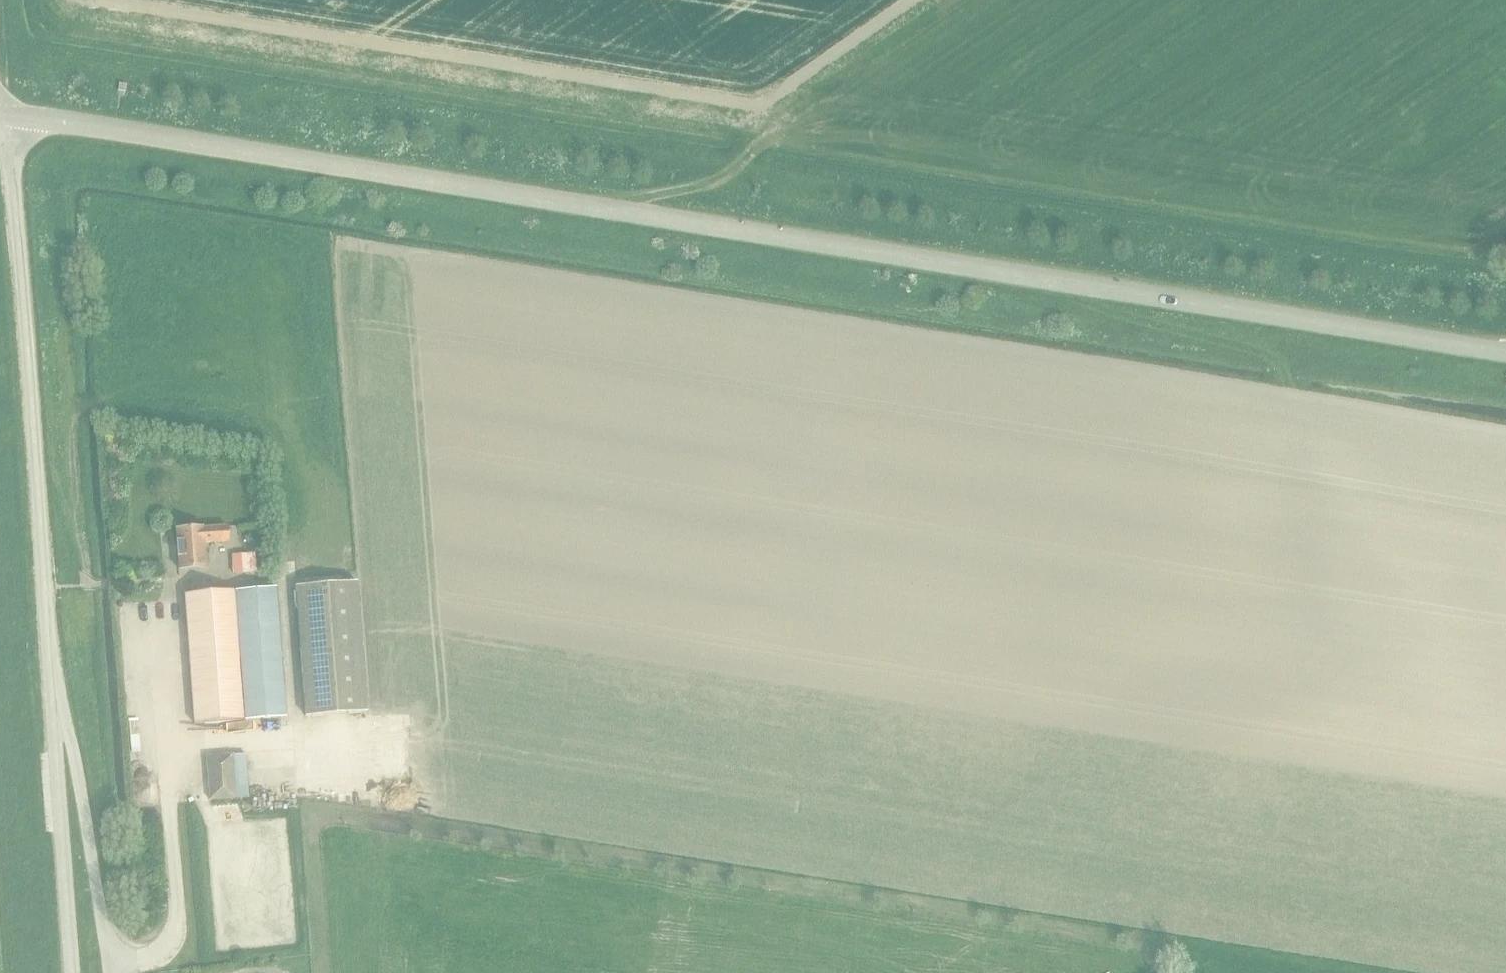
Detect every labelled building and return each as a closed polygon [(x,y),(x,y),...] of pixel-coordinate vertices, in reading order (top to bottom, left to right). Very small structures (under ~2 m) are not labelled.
[(127,91),(128,84),(118,82),(116,89),(127,91)] [(202,527),(175,529),(178,568),(205,566),(203,543),(228,541),(226,526),(202,527)] [(232,556),(234,574),(254,571),(252,554),(232,556)] [(366,711),(356,581),(295,585),(305,716),(366,711)] [(285,717),(276,603),(275,587),(184,594),(194,723),(242,720),(242,721),(285,717)] [(248,796),(245,753),(206,756),(209,799),(248,796)]
